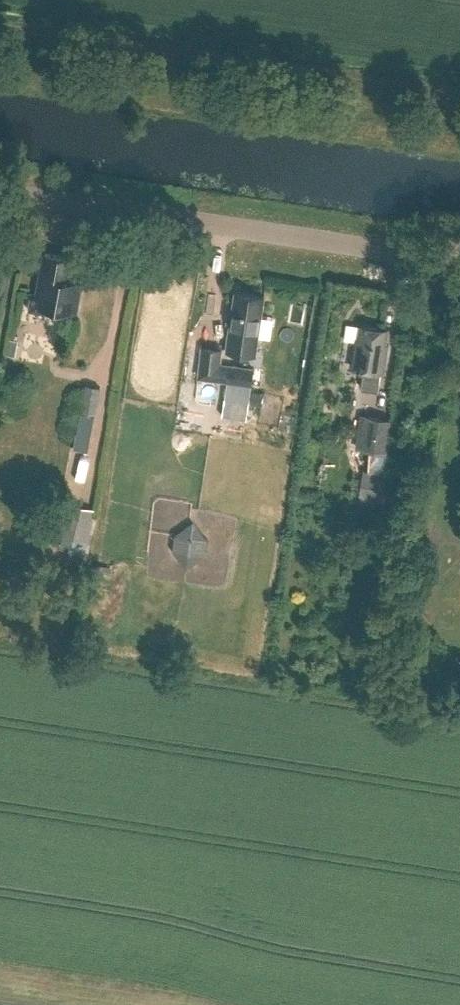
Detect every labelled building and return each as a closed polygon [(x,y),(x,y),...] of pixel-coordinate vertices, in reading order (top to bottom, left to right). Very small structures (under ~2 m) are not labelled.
[(62,316),(63,310),(76,312),(81,282),(69,280),(73,258),(44,253),(37,297),(32,297),(30,310),(62,316)] [(235,291),(226,351),(256,355),(265,296),(235,291)] [(382,371),(384,371),(386,352),(383,351),(386,329),(362,326),(360,341),(358,340),(354,367),(365,369),(362,388),(380,390),(382,371)] [(212,348),(202,347),(199,367),(210,369),(212,348)] [(267,370),(230,365),(226,397),(249,400),(252,384),(265,386),(267,370)] [(252,404),(261,405),(263,393),(253,392),(252,404)] [(385,451),(390,419),(371,416),(366,448),(385,451)] [(375,500),(379,473),(363,471),(359,498),(375,500)] [(90,509),(69,503),(60,536),(82,541),(90,509)] [(194,521),(185,528),(175,535),(173,551),(186,569),(205,556),(207,540),(200,530),(194,521)]
